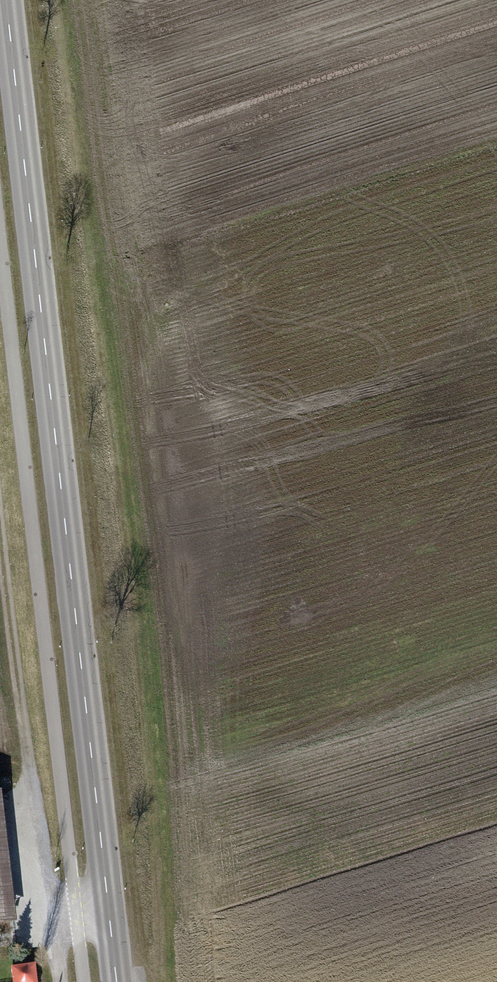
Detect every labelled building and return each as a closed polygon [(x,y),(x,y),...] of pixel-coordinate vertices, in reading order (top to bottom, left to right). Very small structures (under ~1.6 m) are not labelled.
[(0,793),(0,925),(17,923),(2,793),(0,793)]
